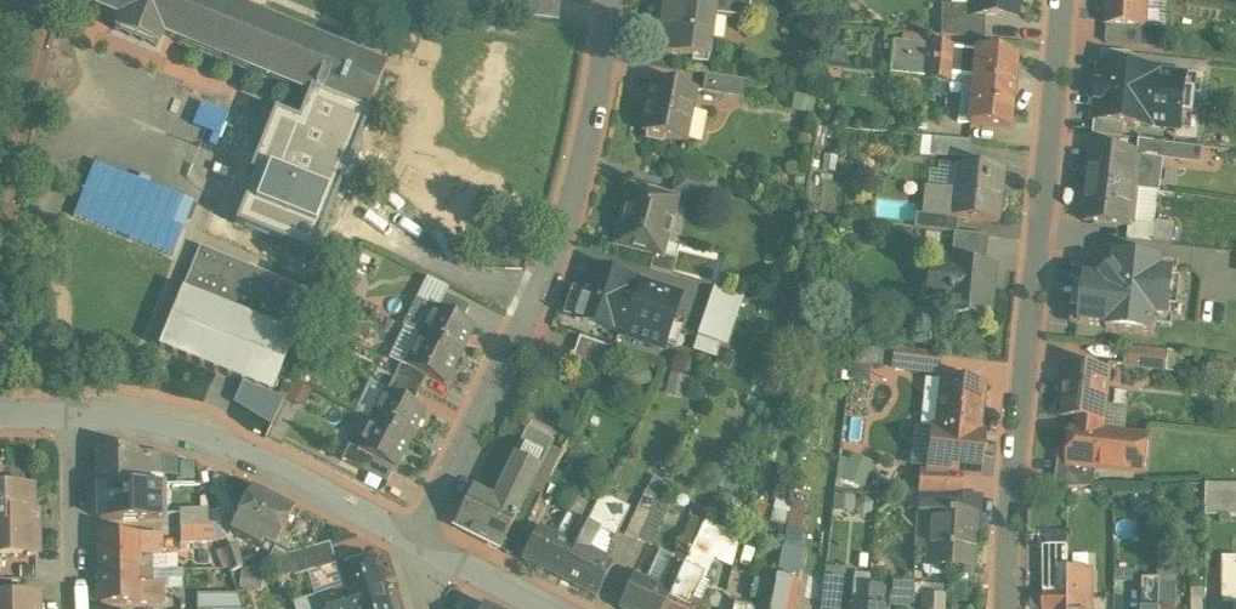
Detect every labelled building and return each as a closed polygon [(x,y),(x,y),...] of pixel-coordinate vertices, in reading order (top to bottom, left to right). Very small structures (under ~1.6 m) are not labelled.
[(90,6),(121,18),(115,32),(157,48),(162,35),(320,99),(279,201),(321,218),(363,116),(366,117),(386,69),(222,3),(223,0),(92,0),(90,6)] [(657,14),(662,14),(657,53),(703,59),(709,16),(734,19),(737,0),(658,0),(657,14)] [(971,6),(971,17),(985,17),(997,17),(997,13),(1017,14),(1018,0),(971,0),(971,6)] [(1108,27),(1147,29),(1148,0),(1110,0),(1108,27)] [(971,6),(942,6),(941,37),(984,40),(985,17),(971,17),(971,6)] [(1147,29),(1108,27),(1108,43),(1146,48),(1147,29)] [(929,47),(893,44),(890,76),(926,80),(929,47)] [(974,85),(1014,89),(1017,56),(929,47),(926,80),(974,85)] [(1163,63),(1127,59),(1125,78),(1122,77),(1122,78),(1101,76),(1096,122),(1143,126),(1145,101),(1159,103),(1163,63)] [(731,79),(706,75),(703,93),(729,97),(731,79)] [(696,90),(653,81),(642,133),(647,134),(647,136),(664,140),(664,138),(685,142),(696,90)] [(1014,89),(974,85),(970,125),(1010,129),(1014,89)] [(195,125),(221,135),(230,113),(203,103),(195,125)] [(970,142),(935,139),(933,155),(968,159),(970,142)] [(1205,148),(1166,144),(1164,160),(1203,164),(1205,148)] [(1139,153),(1094,148),(1089,185),(1139,191),(1143,157),(1139,156),(1139,153)] [(1160,159),(1143,157),(1139,191),(1156,193),(1160,159)] [(177,254),(196,198),(95,163),(75,219),(177,254)] [(1003,170),(962,166),(959,192),(929,189),(926,215),(958,219),(997,223),(1003,170)] [(716,183),(679,174),(675,191),(712,200),(716,183)] [(1139,191),(1089,185),(1085,223),(1130,228),(1131,228),(1132,224),(1135,224),(1136,220),(1139,191)] [(677,199),(630,187),(615,245),(654,255),(662,257),(668,236),(663,234),(667,219),(672,220),(677,199)] [(958,219),(926,215),(924,230),(954,233),(957,233),(958,219)] [(1175,225),(1136,220),(1135,224),(1132,224),(1131,228),(1130,228),(1129,240),(1173,245),(1175,225)] [(957,233),(954,233),(951,264),(985,267),(988,237),(957,233)] [(198,241),(157,340),(277,390),(318,291),(198,241)] [(662,257),(654,255),(651,268),(652,268),(659,270),(662,257)] [(1113,270),(1103,278),(1085,276),(1079,324),(1107,327),(1106,330),(1154,335),(1156,317),(1170,319),(1175,271),(1162,269),(1163,260),(1115,255),(1113,270)] [(985,267),(951,264),(951,266),(931,264),(929,292),(948,294),(946,313),(987,317),(992,268),(985,267)] [(628,279),(591,267),(574,319),(611,331),(611,330),(614,331),(615,327),(624,330),(623,334),(626,335),(625,336),(662,349),(679,297),(642,284),(642,286),(639,285),(635,297),(626,294),(630,282),(627,281),(628,279)] [(470,306),(445,293),(437,308),(463,321),(470,306)] [(437,308),(418,299),(404,328),(422,337),(459,355),(473,326),(463,321),(437,308)] [(459,355),(422,337),(408,365),(408,366),(428,376),(445,384),(459,355)] [(611,347),(580,337),(571,365),(599,374),(611,347)] [(940,354),(896,349),(894,368),(937,374),(940,354)] [(1169,354),(1128,349),(1126,366),(1167,370),(1169,354)] [(428,376),(408,366),(408,365),(402,362),(395,378),(421,391),(428,376)] [(1110,370),(1069,366),(1069,368),(1068,368),(1066,382),(1067,382),(1063,415),(1062,415),(1062,417),(1078,419),(1101,421),(1105,421),(1105,420),(1104,419),(1110,370)] [(421,391),(395,378),(387,392),(414,405),(421,391)] [(984,384),(943,380),(938,430),(937,431),(978,435),(979,434),(984,384)] [(387,392),(373,421),(410,439),(424,410),(414,405),(387,392)] [(1148,438),(1099,432),(1101,421),(1078,419),(1077,430),(1074,430),(1071,457),(1070,465),(1098,468),(1144,473),(1148,438)] [(410,439),(373,421),(359,449),(358,450),(375,458),(395,468),(410,439)] [(527,428),(494,499),(473,489),(455,526),(501,549),(529,493),(530,490),(551,447),(554,441),(553,441),(550,447),(525,434),(528,429),(527,428)] [(978,435),(937,431),(938,430),(933,429),(928,469),(928,470),(962,474),(979,476),(983,435),(979,434),(978,435)] [(359,449),(350,445),(342,461),(368,474),(375,458),(358,450),(359,449)] [(551,447),(530,490),(541,495),(562,453),(551,447)] [(136,457),(136,452),(98,453),(98,455),(99,455),(100,486),(151,485),(151,475),(161,475),(160,456),(136,457)] [(867,488),(872,461),(843,456),(838,483),(867,488)] [(1098,468),(1070,465),(1071,457),(1059,456),(1055,489),(1096,488),(1098,468)] [(395,468),(375,458),(368,474),(388,483),(395,468)] [(962,474),(928,470),(928,469),(922,468),(919,495),(960,494),(962,474)] [(196,472),(179,471),(179,485),(196,486),(196,472)] [(151,485),(100,486),(100,520),(163,519),(163,501),(153,501),(153,487),(163,487),(162,485),(151,485)] [(1207,485),(1206,517),(1235,517),(1235,485),(1207,485)] [(294,512),(252,490),(232,528),(235,529),(233,533),(260,547),(262,543),(274,549),(294,512)] [(529,493),(501,549),(512,555),(541,495),(530,490),(529,493)] [(0,492),(0,555),(2,555),(2,557),(37,557),(37,517),(32,517),(32,491),(3,492),(0,492)] [(597,503),(579,493),(568,515),(576,520),(576,518),(586,523),(597,503)] [(779,572),(797,576),(812,501),(777,494),(772,522),(789,525),(779,572)] [(960,494),(919,495),(918,513),(932,514),(932,511),(959,513),(960,494)] [(835,509),(855,510),(855,497),(835,496),(835,509)] [(619,502),(611,498),(606,507),(614,511),(619,502)] [(606,507),(597,503),(586,523),(587,524),(598,529),(598,531),(609,537),(621,514),(606,507)] [(209,509),(181,510),(180,527),(214,526),(209,509)] [(650,515),(638,509),(626,534),(639,540),(650,515)] [(959,513),(932,511),(932,514),(929,567),(973,570),(976,514),(959,513)] [(324,527),(294,512),(274,549),(288,556),(313,549),(324,527)] [(576,520),(565,540),(576,546),(587,524),(586,523),(576,518),(576,520)] [(598,529),(587,524),(576,546),(587,551),(598,531),(598,529)] [(214,526),(180,527),(181,544),(215,543),(214,526)] [(565,540),(539,527),(522,560),(559,579),(576,546),(565,540)] [(162,537),(100,538),(100,540),(100,541),(101,571),(152,570),(152,556),(162,556),(162,537)] [(313,549),(288,556),(295,577),(337,565),(330,543),(313,549)] [(236,545),(222,551),(229,569),(231,573),(244,568),(236,545)] [(587,551),(576,546),(559,579),(597,597),(613,564),(587,551)] [(692,551),(679,546),(670,565),(671,566),(671,565),(682,570),(683,571),(692,551)] [(338,570),(344,592),(335,595),(334,592),(293,604),(295,608),(332,608),(387,593),(376,558),(338,570)] [(671,566),(661,587),(672,592),(682,570),(671,565),(671,566)] [(1225,568),(1225,608),(1235,608),(1235,568),(1225,568)] [(229,569),(218,570),(226,593),(236,589),(231,573),(229,569)] [(152,584),(152,570),(101,571),(100,571),(101,604),(163,604),(163,584),(152,584)] [(665,608),(709,608),(699,604),(683,597),(693,577),(693,575),(683,571),(672,592),(665,608)] [(1069,571),(1045,571),(1045,591),(1069,591),(1069,572),(1069,571)] [(1069,572),(1069,591),(1069,608),(1092,608),(1092,572),(1069,572)] [(634,575),(619,608),(620,608),(665,608),(672,592),(661,587),(634,575)] [(822,608),(842,608),(846,579),(826,576),(822,608)] [(709,584),(693,577),(683,597),(699,604),(709,584)] [(797,584),(776,579),(775,585),(776,585),(772,602),(784,605),(784,606),(792,607),(797,584)] [(855,580),(855,579),(854,579),(851,608),(867,608),(869,587),(870,581),(855,580)] [(775,585),(754,580),(751,599),(760,601),(760,599),(772,602),(776,585),(775,585)] [(1145,584),(1145,608),(1161,608),(1161,589),(1161,584),(1145,584)] [(1115,585),(1115,608),(1131,608),(1131,600),(1127,600),(1127,585),(1115,585)] [(869,587),(867,608),(878,608),(890,608),(892,589),(869,587)] [(1161,589),(1161,608),(1176,608),(1176,589),(1161,589)] [(1206,590),(1192,590),(1192,608),(1207,608),(1206,590)] [(1069,591),(1045,591),(1044,591),(1044,608),(1069,608),(1069,591)] [(332,608),(392,608),(387,593),(332,608)] [(197,595),(197,608),(243,608),(238,595),(197,595)] [(923,597),(923,608),(942,608),(943,598),(923,597)] [(0,600),(0,608),(38,608),(38,599),(2,600),(0,600)] [(760,599),(760,601),(758,608),(771,608),(772,602),(760,599)]
